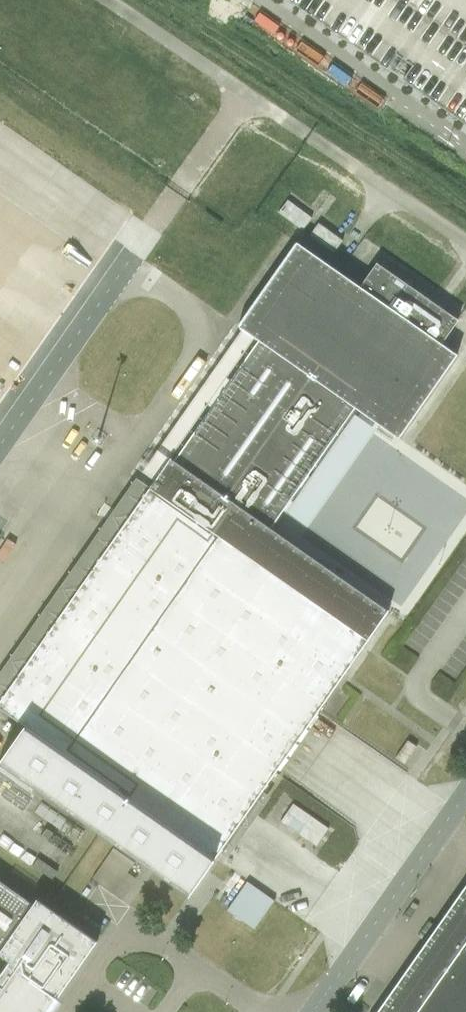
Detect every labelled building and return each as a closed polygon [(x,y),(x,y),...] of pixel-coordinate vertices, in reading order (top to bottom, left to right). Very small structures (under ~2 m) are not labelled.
[(465,126),(465,0),(286,0),(465,126)] [(288,201),(278,213),(293,224),(303,231),(312,219),(288,201)] [(309,236),(333,254),(343,241),(319,223),(309,236)] [(154,481),(150,488),(368,640),(388,612),(389,611),(271,528),(299,488),(302,490),(309,495),(318,483),(311,478),(308,476),(354,408),(360,413),(357,417),(372,427),(375,423),(399,439),(457,355),(449,349),(441,344),(445,339),(458,320),(457,320),(442,309),(435,304),(377,263),(360,287),(354,283),(341,274),(297,243),(293,248),(238,327),(242,330),(254,338),(258,340),(230,381),(211,408),(174,461),(170,458),(154,481)] [(249,810),(275,773),(318,712),(318,711),(368,641),(368,640),(150,488),(0,702),(0,709),(25,726),(215,859),(249,810)] [(25,726),(0,762),(0,763),(0,771),(3,773),(31,793),(35,788),(89,826),(90,826),(100,833),(189,896),(207,871),(215,859),(25,726)] [(395,758),(404,765),(416,747),(407,741),(395,758)] [(280,822),(316,847),(328,829),(293,804),(280,822)] [(121,899),(135,878),(127,873),(134,863),(113,848),(92,879),(121,899)] [(9,962),(40,984),(45,987),(56,995),(59,997),(98,941),(37,899),(34,904),(33,905),(4,885),(0,882),(0,956),(9,962)] [(275,901),(247,882),(227,911),(254,930),(275,901)] [(410,965),(404,973),(377,1011),(465,1011),(465,885),(410,965)]
